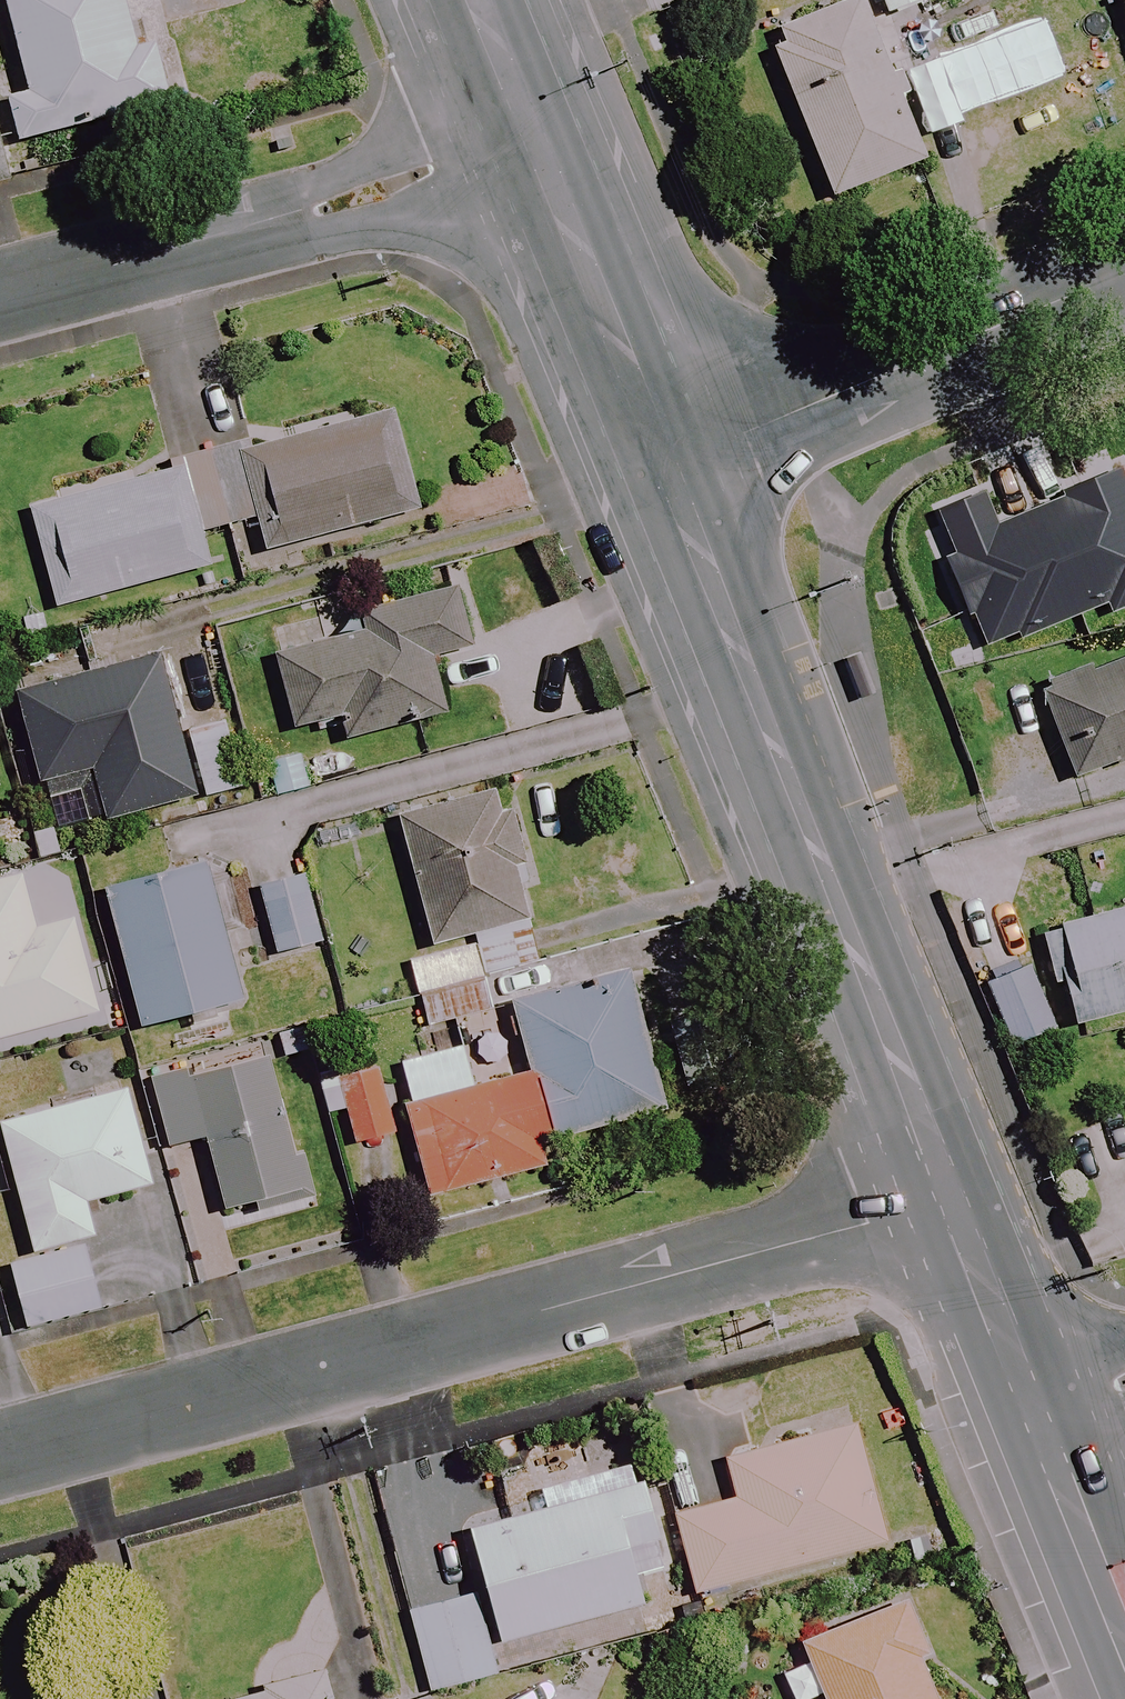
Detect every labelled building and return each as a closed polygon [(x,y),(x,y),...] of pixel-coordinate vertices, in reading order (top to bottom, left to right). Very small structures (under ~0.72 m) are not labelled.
[(22,184),(122,156),(112,118),(166,104),(149,44),(131,49),(117,0),(0,0),(26,96),(0,103),(0,104),(22,184)] [(876,50),(856,0),(855,0),(764,36),(828,198),(920,162),(893,93),(919,83),(901,40),(876,50)] [(924,0),(876,0),(883,18),(924,2),(924,0)] [(1124,21),(1124,0),(1116,0),(1124,21)] [(0,142),(0,184),(10,181),(0,142)] [(250,452),(247,441),(22,504),(51,611),(205,568),(196,535),(250,520),(260,556),(414,513),(386,414),(250,452)] [(1046,627),(1124,596),(1124,488),(1105,496),(1109,504),(1013,542),(1046,627)] [(462,649),(447,592),(360,615),(364,633),(270,658),(289,732),(340,718),(345,739),(443,714),(429,659),(462,649)] [(1067,778),(1124,758),(1124,654),(1035,685),(1067,778)] [(193,800),(179,737),(161,657),(12,691),(35,794),(87,782),(95,821),(193,800)] [(179,737),(193,800),(238,790),(224,727),(179,737)] [(307,788),(298,758),(250,772),(260,803),(307,788)] [(498,794),(396,818),(426,946),(529,921),(498,794)] [(136,1029),(234,1002),(196,867),(99,894),(136,1029)] [(96,1014),(72,921),(30,932),(16,877),(0,881),(0,1039),(96,1014)] [(316,944),(299,881),(256,892),(272,955),(316,944)] [(1121,910),(1046,930),(1071,1025),(1124,1011),(1124,909),(1121,910)] [(527,934),(470,949),(406,966),(422,1028),(486,1012),(477,978),(534,963),(527,934)] [(1052,1031),(1030,970),(985,987),(1007,1047),(1052,1031)] [(659,1114),(622,971),(503,1001),(523,1078),(470,1092),(459,1047),(393,1064),(427,1197),(542,1168),(536,1145),(659,1114)] [(316,1206),(274,1050),(147,1084),(165,1148),(199,1139),(224,1231),(316,1206)] [(372,1066),(319,1080),(330,1120),(341,1117),(349,1146),(390,1135),(372,1066)] [(147,1186),(130,1122),(122,1091),(0,1123),(0,1143),(29,1252),(90,1236),(82,1203),(147,1186)] [(99,1309),(82,1248),(5,1268),(22,1330),(99,1309)] [(881,1544),(850,1427),(722,1460),(733,1500),(671,1516),(691,1593),(881,1544)] [(465,1531),(495,1643),(637,1605),(630,1578),(660,1569),(632,1464),(537,1490),(542,1510),(465,1531)] [(493,1676),(472,1594),(405,1611),(425,1693),(493,1676)] [(909,1600),(798,1639),(819,1698),(932,1698),(922,1672),(933,1668),(909,1600)] [(321,1675),(230,1698),(327,1698),(321,1675)]
